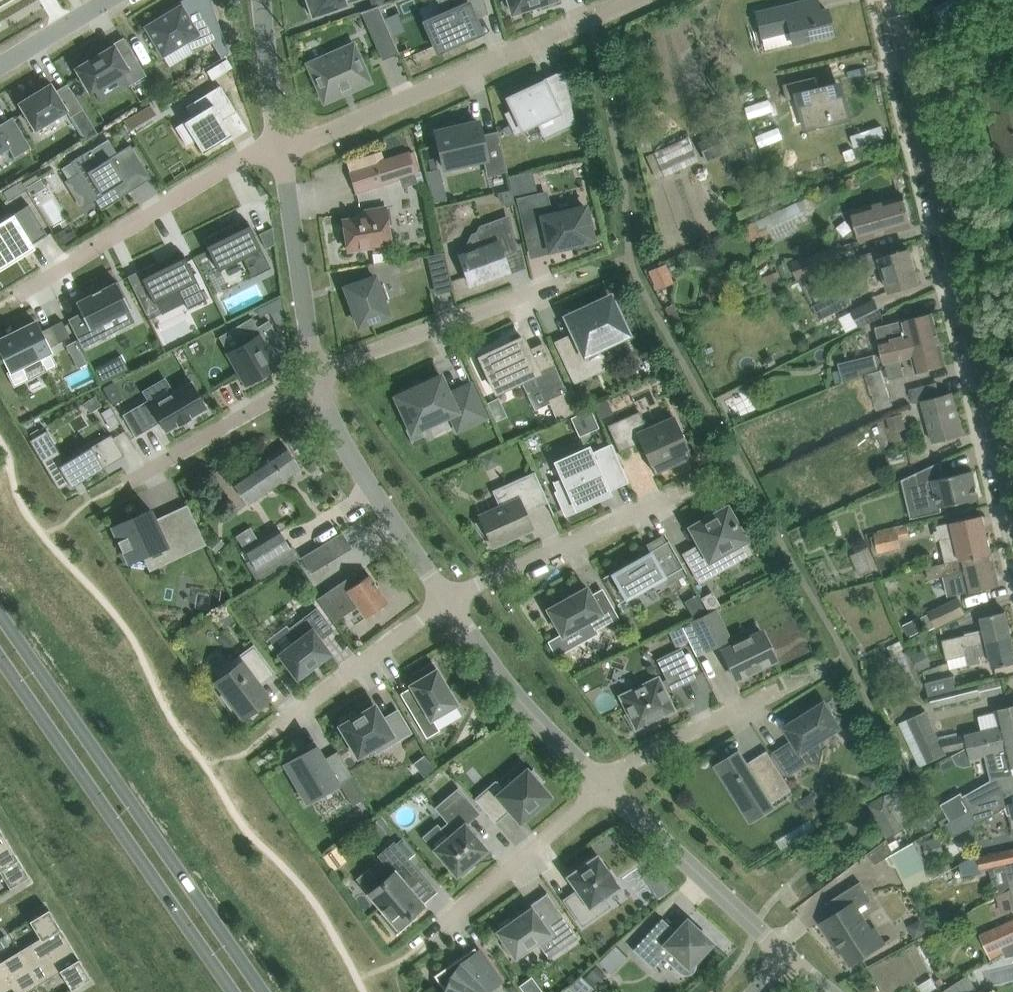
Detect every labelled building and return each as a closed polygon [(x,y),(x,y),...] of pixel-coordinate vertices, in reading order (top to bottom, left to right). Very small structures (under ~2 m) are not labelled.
[(309,12),(312,11),(314,15),(346,3),(345,0),(305,0),(309,12)] [(430,32),(438,51),(466,39),(479,33),(482,32),(481,29),(476,18),(475,17),(487,12),(488,14),(489,14),(485,0),(440,0),(444,10),(424,18),(430,32)] [(505,3),(509,2),(513,12),(551,0),(504,0),(505,3)] [(952,35),(984,15),(975,0),(954,0),(936,11),(952,35)] [(761,37),(776,33),(790,30),(793,43),(833,33),(827,9),(803,15),(800,2),(755,12),(761,37)] [(146,26),(163,55),(187,41),(194,53),(219,38),(200,7),(188,14),(182,4),(146,26)] [(379,5),(361,11),(383,59),(399,52),(379,5)] [(129,68),(115,44),(91,58),(89,55),(78,62),(80,65),(76,67),(90,91),(129,68)] [(353,44),(309,63),(318,83),(320,97),(324,96),(325,100),(369,81),(353,44)] [(207,71),(212,80),(226,71),(220,62),(207,71)] [(816,76),(797,80),(784,83),(788,100),(803,96),(809,123),(831,118),(833,117),(832,112),(845,109),(840,87),(820,91),(816,76)] [(516,131),(537,122),(543,135),(573,121),(565,88),(551,95),(545,80),(508,97),(514,110),(508,113),(516,131)] [(56,90),(51,82),(19,102),(35,130),(67,111),(70,117),(83,109),(68,83),(56,90)] [(237,111),(221,85),(194,101),(201,111),(176,126),(187,145),(196,140),(203,152),(232,134),(223,119),(237,111)] [(1005,89),(986,94),(991,116),(996,115),(1005,153),(1012,151),(1012,87),(1005,89)] [(9,146),(15,157),(32,147),(13,116),(0,124),(0,151),(9,146)] [(130,130),(136,127),(130,117),(125,120),(130,130)] [(479,121),(436,131),(444,168),(486,158),(489,173),(507,168),(499,133),(482,137),(479,121)] [(98,132),(92,123),(80,131),(85,140),(98,132)] [(503,127),(506,134),(513,131),(510,124),(503,127)] [(698,142),(707,162),(731,151),(720,130),(698,142)] [(678,156),(674,147),(658,153),(665,170),(687,162),(684,153),(678,156)] [(91,148),(72,160),(102,209),(122,197),(115,186),(125,179),(111,156),(101,163),(91,148)] [(347,161),(350,170),(349,171),(356,191),(416,172),(409,150),(384,158),(382,150),(347,161)] [(438,168),(436,157),(429,159),(431,169),(438,168)] [(525,193),(520,173),(509,175),(513,195),(525,193)] [(41,178),(32,183),(27,186),(32,195),(38,191),(46,186),(41,178)] [(443,181),(430,184),(434,202),(447,199),(443,181)] [(9,199),(18,194),(12,185),(4,191),(9,199)] [(497,192),(499,200),(507,205),(515,203),(512,189),(497,192)] [(586,206),(548,214),(547,207),(549,207),(546,192),(519,198),(528,237),(547,233),(550,248),(593,239),(586,206)] [(904,195),(884,200),(854,209),(862,237),(911,224),(904,195)] [(754,221),(759,231),(805,210),(800,200),(754,221)] [(25,253),(22,249),(48,233),(29,203),(0,220),(0,268),(25,253)] [(348,249),(368,246),(374,245),(375,251),(393,248),(386,206),(358,211),(359,217),(343,220),(348,249)] [(481,226),(479,230),(471,233),(463,251),(463,253),(461,254),(471,283),(502,272),(496,257),(516,250),(508,216),(481,226)] [(221,229),(203,238),(219,270),(244,257),(253,276),(271,267),(248,220),(223,233),(221,229)] [(273,226),(260,233),(267,247),(275,243),(273,226)] [(836,247),(795,262),(800,276),(842,261),(836,247)] [(882,248),(863,254),(860,255),(864,270),(882,265),(890,291),(920,282),(910,248),(884,256),(882,248)] [(425,255),(425,256),(430,255),(438,290),(452,287),(452,290),(453,290),(444,251),(425,255)] [(157,261),(139,270),(154,302),(179,289),(188,308),(207,299),(184,252),(159,265),(157,261)] [(670,272),(666,263),(665,264),(649,271),(650,274),(657,290),(669,284),(665,275),(670,272)] [(779,270),(768,275),(772,286),(784,282),(779,270)] [(375,275),(346,286),(360,324),(389,313),(384,300),(389,298),(384,282),(378,284),(375,275)] [(83,348),(108,335),(102,322),(130,308),(130,309),(131,308),(119,279),(116,281),(101,288),(92,292),(93,293),(78,300),(77,300),(76,300),(82,311),(69,318),(83,348)] [(821,320),(854,303),(846,288),(813,305),(821,320)] [(610,295),(576,311),(567,315),(578,339),(574,341),(572,335),(558,342),(576,379),(607,364),(596,340),(611,334),(613,339),(628,332),(610,295)] [(266,304),(270,311),(278,325),(285,321),(282,296),(266,304)] [(875,298),(852,310),(861,327),(884,315),(875,298)] [(162,313),(159,308),(147,313),(150,319),(162,313)] [(904,319),(877,326),(884,353),(940,338),(933,312),(904,319)] [(241,344),(228,352),(247,384),(250,382),(251,385),(263,378),(262,375),(278,365),(271,353),(284,345),(269,319),(258,326),(253,316),(232,328),(241,344)] [(37,320),(0,339),(0,345),(12,369),(24,364),(27,370),(43,362),(40,356),(52,350),(50,347),(72,336),(64,320),(42,330),(37,320)] [(523,336),(480,356),(493,383),(518,371),(521,379),(539,371),(538,368),(552,362),(543,344),(530,350),(523,336)] [(940,338),(884,353),(890,378),(906,375),(902,359),(913,356),(917,372),(946,364),(940,338)] [(67,344),(79,367),(88,362),(77,339),(67,344)] [(839,362),(841,368),(844,380),(844,382),(879,367),(875,353),(839,362)] [(97,368),(103,381),(119,373),(113,361),(97,368)] [(894,405),(883,368),(866,374),(877,410),(894,405)] [(398,400),(410,426),(419,421),(449,408),(459,427),(485,415),(471,384),(450,393),(441,374),(405,391),(407,396),(398,400)] [(205,408),(204,407),(207,406),(192,380),(152,404),(149,398),(123,413),(135,435),(160,421),(166,430),(178,422),(179,423),(205,408)] [(113,381),(103,387),(113,404),(123,398),(113,381)] [(936,382),(909,389),(913,403),(922,400),(922,402),(953,393),(953,392),(940,395),(936,382)] [(573,389),(548,399),(557,419),(581,409),(579,403),(574,392),(573,389)] [(580,389),(574,392),(579,403),(585,400),(580,389)] [(953,393),(922,402),(934,442),(964,433),(953,393)] [(508,415),(499,397),(488,402),(497,421),(508,415)] [(595,405),(602,419),(614,413),(607,399),(595,405)] [(571,417),(579,436),(600,427),(591,408),(571,417)] [(609,425),(619,447),(621,451),(643,441),(646,449),(645,449),(656,473),(692,457),(674,416),(648,428),(640,411),(609,425)] [(121,422),(115,413),(106,418),(111,427),(121,422)] [(882,447),(889,444),(880,424),(873,427),(882,447)] [(124,455),(112,433),(66,461),(47,429),(30,440),(59,489),(70,482),(72,486),(124,455)] [(612,443),(589,453),(588,450),(560,463),(567,478),(556,483),(555,480),(554,481),(568,512),(586,504),(585,501),(605,492),(606,492),(607,492),(598,472),(620,463),(629,482),(630,482),(612,443)] [(286,446),(234,482),(230,484),(220,470),(212,475),(236,510),(247,503),(248,503),(300,467),(286,446)] [(481,456),(487,470),(501,464),(495,449),(481,456)] [(941,460),(917,472),(923,495),(937,492),(941,506),(980,497),(973,470),(945,476),(941,460)] [(497,491),(503,505),(503,506),(482,515),(483,519),(478,523),(489,538),(491,536),(495,545),(532,528),(524,510),(547,500),(554,514),(555,514),(536,471),(535,472),(536,474),(497,491)] [(710,517),(693,527),(702,544),(686,554),(701,580),(735,560),(728,548),(745,539),(727,508),(723,510),(721,507),(708,515),(710,517)] [(151,509),(113,526),(119,539),(118,540),(123,551),(124,550),(129,561),(161,547),(166,556),(186,547),(171,512),(156,519),(151,509)] [(938,525),(947,562),(947,563),(992,552),(984,514),(938,525)] [(875,532),(876,535),(871,537),(874,552),(879,551),(879,553),(903,548),(901,539),(898,527),(875,532)] [(279,528),(259,540),(245,549),(240,552),(259,582),(301,557),(293,544),(290,546),(279,528)] [(217,535),(208,543),(217,552),(225,543),(217,535)] [(312,573),(337,557),(327,541),(302,556),(312,573)] [(650,551),(614,572),(629,598),(665,578),(650,551)] [(927,566),(928,567),(930,578),(943,575),(948,596),(1000,584),(992,552),(947,563),(947,562),(927,566)] [(665,561),(674,578),(685,572),(677,559),(675,555),(665,561)] [(874,569),(868,555),(854,561),(860,574),(874,569)] [(293,562),(284,568),(292,580),(301,573),(293,562)] [(367,617),(389,602),(370,574),(352,586),(348,581),(320,600),(319,597),(318,597),(335,622),(348,612),(345,607),(356,600),(367,617)] [(548,608),(563,635),(590,620),(595,629),(618,616),(612,606),(602,612),(587,586),(548,608)] [(713,590),(700,597),(708,611),(721,604),(713,590)] [(706,609),(697,594),(685,601),(694,616),(706,609)] [(930,611),(921,616),(928,631),(967,613),(960,596),(929,610),(930,611)] [(334,629),(318,608),(289,629),(298,640),(281,653),(298,676),(301,674),(303,677),(312,670),(310,667),(330,652),(321,639),(334,629)] [(228,610),(218,618),(224,627),(235,619),(228,610)] [(716,610),(694,621),(682,627),(689,640),(696,654),(708,648),(708,649),(729,638),(716,610)] [(943,639),(946,654),(947,658),(967,654),(965,646),(1012,636),(1006,610),(983,616),(986,629),(943,639)] [(918,617),(903,624),(909,637),(924,629),(918,617)] [(676,646),(689,640),(682,627),(682,626),(669,632),(676,646)] [(763,631),(723,650),(736,678),(776,658),(763,631)] [(967,654),(969,664),(982,661),(980,655),(991,653),(995,666),(1012,662),(1012,640),(1012,636),(965,646),(967,654)] [(269,698),(268,696),(259,684),(275,672),(255,645),(217,674),(220,678),(218,680),(227,692),(223,695),(232,708),(237,704),(245,716),(269,698)] [(925,649),(912,655),(920,670),(932,664),(925,649)] [(630,711),(625,714),(635,730),(647,725),(646,722),(673,709),(663,688),(672,684),(673,687),(694,677),(680,650),(660,660),(669,678),(660,683),(658,678),(622,696),(630,711)] [(901,653),(900,651),(889,656),(897,673),(900,671),(909,691),(924,683),(908,650),(901,653)] [(424,676),(411,684),(426,708),(416,715),(428,736),(439,729),(432,718),(458,703),(437,669),(436,669),(433,664),(421,671),(424,676)] [(956,674),(952,675),(926,682),(929,695),(959,687),(956,674)] [(983,703),(1008,698),(1004,679),(979,685),(983,703)] [(933,707),(980,695),(978,685),(930,696),(933,707)] [(796,740),(777,752),(790,772),(810,759),(820,762),(826,749),(820,739),(841,726),(823,699),(806,710),(808,713),(787,726),(796,740)] [(969,746),(1012,736),(1012,704),(997,708),(997,710),(978,715),(982,730),(958,735),(957,731),(939,736),(927,710),(899,722),(921,766),(948,755),(946,752),(969,746)] [(345,723),(342,725),(359,754),(374,745),(378,751),(411,731),(398,710),(383,719),(375,705),(356,716),(354,713),(343,720),(345,723)] [(1011,767),(1012,766),(1012,736),(969,746),(971,758),(991,753),(995,770),(1011,767)] [(318,744),(285,763),(300,788),(310,783),(317,796),(353,775),(339,750),(326,758),(318,744)] [(769,753),(750,765),(741,751),(718,765),(752,819),(775,805),(771,799),(790,787),(792,790),(793,789),(768,750),(767,750),(769,753)] [(528,769),(527,770),(519,761),(498,780),(475,799),(495,822),(510,809),(521,821),(550,795),(540,783),(543,781),(533,770),(530,772),(528,769)] [(863,778),(872,792),(886,783),(877,769),(863,778)] [(993,797),(1000,794),(1000,793),(1007,789),(999,775),(963,795),(961,792),(941,803),(952,821),(961,816),(985,802),(993,797)] [(435,848),(457,875),(460,872),(462,875),(475,864),(472,862),(488,849),(466,823),(479,812),(459,788),(437,807),(450,822),(443,828),(449,836),(435,848)] [(800,799),(807,810),(818,803),(812,792),(800,799)] [(985,802),(961,816),(965,820),(974,815),(978,823),(1007,806),(1000,794),(993,797),(985,802)] [(904,829),(900,821),(885,795),(871,803),(890,837),(904,829)] [(376,831),(387,822),(382,815),(371,824),(376,831)] [(811,818),(794,829),(799,838),(817,827),(811,818)] [(9,842),(0,827),(0,847),(9,842)] [(941,835),(923,839),(927,858),(945,854),(941,835)] [(876,863),(886,857),(889,856),(895,852),(888,839),(868,853),(876,863)] [(895,852),(889,856),(886,857),(890,864),(893,866),(896,867),(909,892),(933,878),(914,841),(895,852)] [(0,870),(11,888),(14,886),(30,876),(9,842),(0,847),(0,870)] [(385,912),(382,914),(397,932),(416,916),(413,912),(424,903),(410,887),(423,876),(394,842),(380,855),(389,866),(377,876),(381,882),(369,892),(385,912)] [(347,861),(336,846),(323,856),(333,871),(347,861)] [(961,862),(964,876),(983,872),(983,869),(990,868),(1012,863),(1012,847),(979,854),(979,855),(968,858),(961,862)] [(573,874),(570,876),(579,889),(565,899),(583,925),(610,905),(604,896),(618,886),(616,883),(619,881),(611,869),(608,871),(597,856),(594,858),(592,855),(583,861),(586,864),(579,869),(580,871),(574,875),(573,874)] [(990,868),(997,895),(1012,887),(1012,863),(990,868)] [(859,908),(873,899),(861,881),(828,902),(835,914),(822,922),(833,940),(836,937),(853,963),(882,945),(859,908)] [(673,888),(666,882),(656,888),(656,893),(659,898),(673,888)] [(1012,887),(997,895),(1001,913),(1012,910),(1012,887)] [(560,949),(578,937),(579,938),(580,937),(558,907),(557,907),(558,909),(541,921),(532,908),(514,920),(512,918),(515,916),(514,915),(498,926),(499,927),(500,926),(502,929),(499,931),(506,941),(503,942),(502,941),(501,942),(511,956),(512,955),(511,954),(514,952),(516,955),(538,940),(541,943),(551,937),(560,949)] [(21,950),(31,967),(70,943),(49,908),(33,918),(31,920),(41,938),(21,950)] [(670,950),(679,957),(676,963),(677,969),(688,974),(696,964),(696,963),(695,961),(713,942),(688,918),(676,930),(663,917),(633,948),(654,967),(670,950)] [(922,918),(909,925),(915,939),(929,932),(922,918)] [(1012,943),(1012,918),(981,933),(990,953),(1003,947),(1012,943)] [(0,940),(0,948),(1,949),(9,944),(5,937),(0,940)] [(70,943),(31,967),(41,983),(61,971),(72,988),(75,987),(91,977),(70,943)] [(1003,947),(1006,956),(1012,955),(1012,943),(1003,947)] [(600,962),(611,973),(628,957),(617,945),(600,962)] [(475,947),(435,975),(447,991),(484,991),(499,982),(475,947)] [(31,967),(21,950),(0,963),(0,985),(31,967)] [(597,965),(587,975),(597,984),(606,975),(597,965)] [(31,967),(0,985),(0,991),(26,991),(41,983),(31,967)] [(920,984),(925,991),(929,991),(939,986),(932,976),(920,984)]
